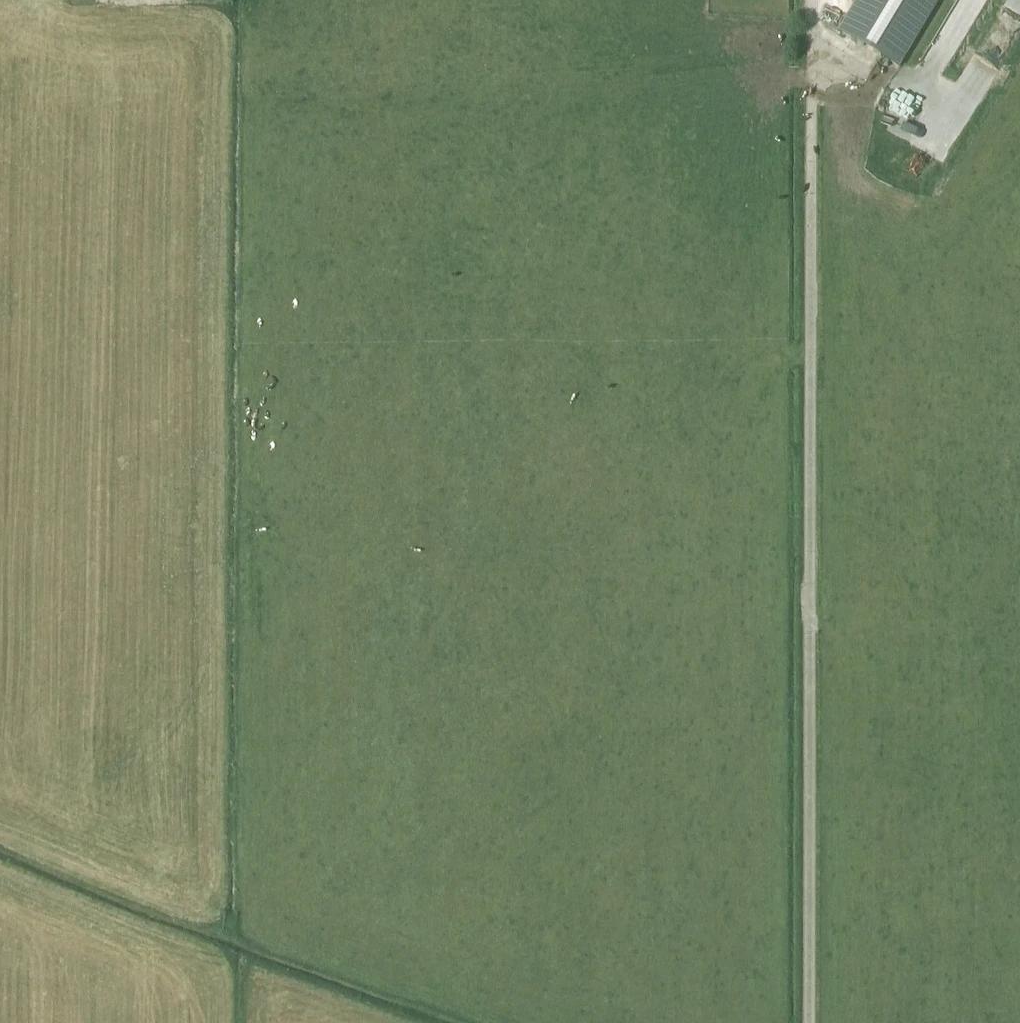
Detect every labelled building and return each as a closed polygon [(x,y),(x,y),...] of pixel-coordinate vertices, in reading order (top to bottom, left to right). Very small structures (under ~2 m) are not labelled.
[(840,35),(899,70),(940,0),(862,0),(840,35)] [(940,32),(959,42),(967,26),(962,23),(974,0),(956,0),(940,32)] [(989,41),(1011,38),(1008,20),(986,23),(989,41)]
